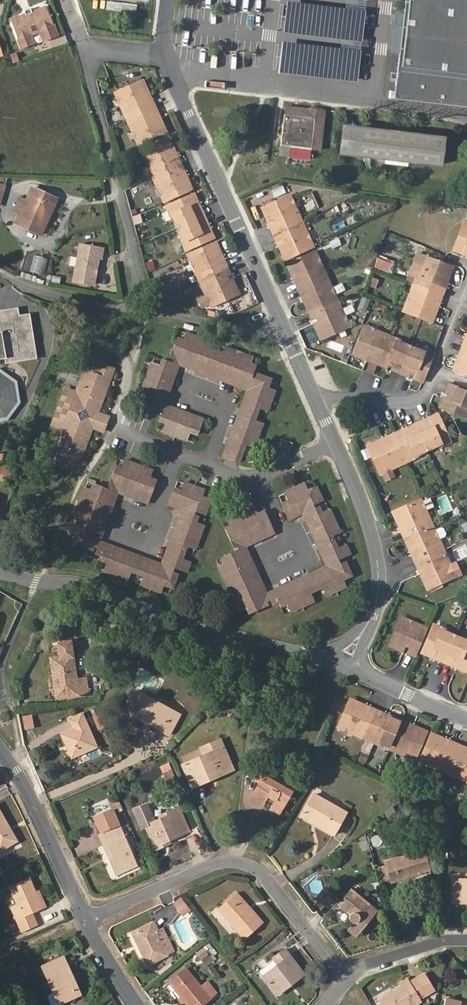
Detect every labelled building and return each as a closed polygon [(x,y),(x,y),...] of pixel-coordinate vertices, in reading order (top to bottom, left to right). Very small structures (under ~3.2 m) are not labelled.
[(405,13),(396,13),(395,24),(404,25),(401,52),(396,97),(466,107),(466,0),(407,0),(405,13)] [(16,16),(10,18),(21,48),(33,44),(30,34),(40,30),(43,41),(58,36),(47,7),(32,12),(31,9),(29,8),(26,10),(25,11),(26,14),(17,18),(16,16)] [(401,52),(404,25),(395,24),(393,51),(401,52)] [(15,55),(9,56),(11,64),(17,62),(15,55)] [(165,132),(143,85),(142,81),(119,91),(141,142),(165,132)] [(165,132),(168,131),(147,85),(143,85),(165,132)] [(114,93),(137,144),(141,142),(119,91),(114,93)] [(317,115),(287,112),(283,143),(313,147),(317,115)] [(441,160),(444,138),(352,126),(350,129),(347,135),(346,139),(346,144),(347,147),(349,150),(441,160)] [(174,154),(177,152),(172,139),(168,141),(174,154)] [(157,175),(179,165),(175,157),(173,158),(169,159),(168,156),(172,155),(174,154),(168,141),(146,151),(157,175)] [(152,177),(157,175),(146,151),(141,153),(152,177)] [(167,200),(191,190),(185,176),(181,177),(178,179),(176,175),(180,173),(182,172),(179,165),(157,175),(167,200)] [(191,190),(194,188),(187,174),(185,176),(191,190)] [(163,202),(167,200),(157,175),(152,177),(163,202)] [(32,188),(27,200),(20,215),(16,223),(42,235),(57,200),(32,188)] [(304,220),(292,193),(288,195),(300,222),(304,220)] [(175,217),(178,222),(179,226),(203,216),(198,207),(195,208),(193,205),(197,203),(193,194),(170,204),(175,217)] [(277,223),(274,225),(277,232),(300,222),(288,195),(265,205),(272,222),(273,221),(276,220),(277,223)] [(27,200),(19,197),(13,212),(20,215),(27,200)] [(170,219),(175,217),(170,204),(165,206),(170,219)] [(261,207),(268,223),(272,222),(265,205),(261,207)] [(189,249),(213,238),(208,228),(204,229),(203,226),(206,225),(203,216),(179,226),(181,231),(184,237),(189,249)] [(311,246),(315,245),(304,220),(300,222),(311,246)] [(288,257),(311,246),(300,222),(277,232),(280,239),(283,238),(286,237),(288,241),(285,242),(282,243),(288,257)] [(463,224),(454,247),(464,250),(466,247),(466,225),(463,224)] [(213,238),(216,237),(211,227),(208,228),(213,238)] [(180,238),(185,251),(189,249),(184,237),(180,238)] [(220,256),(223,255),(218,242),(215,243),(220,256)] [(202,277),(225,267),(222,259),(219,260),(215,262),(214,259),(218,257),(220,256),(215,243),(192,253),(202,277)] [(278,245),(284,258),(288,257),(282,243),(278,245)] [(74,281),(93,284),(95,274),(93,272),(94,269),(96,268),(98,257),(100,257),(102,248),(80,244),(74,281)] [(324,276),(328,274),(317,249),(313,251),(324,276)] [(300,286),(324,276),(313,251),(290,262),(296,275),(298,274),(302,273),(303,276),(300,278),(297,279),(300,286)] [(198,279),(202,277),(192,253),(187,255),(198,279)] [(444,280),(446,281),(451,265),(417,253),(409,275),(418,278),(416,283),(441,292),(444,285),(443,285),(440,284),(441,279),(444,280)] [(43,271),(47,257),(38,254),(34,268),(43,271)] [(379,255),(375,265),(390,270),(393,259),(379,255)] [(292,277),(296,275),(290,262),(286,263),(292,277)] [(446,281),(448,282),(454,266),(451,265),(446,281)] [(214,304),(237,294),(230,278),(229,278),(225,280),(224,277),(228,275),(229,274),(225,267),(202,277),(214,304)] [(339,298),(328,274),(324,276),(335,300),(339,298)] [(311,310),(335,300),(324,276),(300,286),(304,294),(307,293),(310,291),(311,294),(308,296),(305,297),(311,310)] [(210,306),(214,304),(202,277),(198,279),(210,306)] [(237,294),(240,292),(233,277),(230,278),(237,294)] [(402,309),(405,310),(416,283),(412,281),(402,309)] [(436,304),(435,303),(432,302),(433,298),(437,299),(438,300),(441,292),(416,283),(405,310),(422,317),(430,320),(436,304)] [(302,299),(308,311),(311,310),(305,297),(302,299)] [(371,300),(364,297),(360,309),(367,311),(371,300)] [(347,327),(351,325),(339,298),(335,300),(347,327)] [(323,337),(347,327),(335,300),(311,310),(314,317),(315,317),(318,315),(320,319),(317,320),(316,321),(323,337)] [(430,320),(433,321),(439,305),(436,304),(430,320)] [(5,359),(6,363),(36,358),(29,313),(19,314),(18,307),(0,310),(0,328),(0,331),(0,359),(5,359)] [(313,322),(320,339),(323,337),(316,321),(313,322)] [(388,338),(390,334),(364,324),(363,328),(388,338)] [(371,358),(379,361),(388,338),(363,328),(353,351),(368,357),(369,354),(371,350),(374,351),(373,355),(371,358)] [(221,352),(211,349),(207,347),(209,340),(190,334),(187,341),(182,340),(176,338),(169,357),(172,359),(177,360),(178,357),(183,359),(182,362),(196,367),(197,364),(203,366),(202,369),(215,374),(217,371),(223,373),(221,377),(235,382),(236,378),(242,380),(241,384),(247,386),(251,376),(255,365),(250,364),(246,362),(248,355),(228,348),(225,354),(221,352)] [(401,343),(403,339),(390,334),(388,338),(401,343)] [(393,362),(392,366),(402,370),(411,346),(406,344),(401,343),(388,338),(379,361),(389,365),(390,361),(393,362)] [(420,350),(416,348),(411,346),(402,370),(410,373),(412,369),(415,370),(414,374),(422,377),(432,354),(420,350)] [(433,350),(421,346),(420,350),(432,354),(433,350)] [(465,347),(462,356),(465,357),(464,361),(461,359),(457,370),(466,374),(466,348),(465,347)] [(366,360),(368,357),(353,351),(352,354),(366,360)] [(456,357),(452,368),(457,370),(461,359),(456,357)] [(151,397),(161,400),(175,364),(171,362),(162,359),(160,365),(158,369),(150,366),(143,383),(152,386),(150,390),(148,396),(151,397)] [(179,366),(246,390),(226,444),(230,445),(248,397),(251,398),(255,389),(251,387),(255,378),(251,376),(247,386),(241,384),(235,382),(221,377),(215,374),(202,369),(196,367),(182,362),(177,360),(172,359),(171,362),(175,364),(161,400),(151,397),(146,412),(159,406),(201,421),(202,418),(165,404),(179,366)] [(76,394),(65,390),(52,424),(63,428),(51,461),(73,470),(90,425),(95,413),(111,369),(89,361),(76,394)] [(6,417),(17,402),(14,383),(0,373),(0,418),(6,417)] [(246,441),(255,444),(261,428),(252,424),(254,420),(258,409),(260,404),(268,407),(273,394),(266,391),(267,387),(270,378),(256,374),(255,378),(251,387),(255,389),(251,398),(248,397),(230,445),(226,444),(221,456),(238,462),(245,445),(246,441)] [(446,398),(442,409),(465,418),(466,414),(466,392),(451,386),(448,395),(452,396),(450,400),(446,398)] [(442,397),(438,407),(442,409),(446,398),(442,397)] [(190,432),(197,434),(201,421),(159,406),(146,412),(160,418),(159,421),(164,423),(169,424),(165,433),(183,439),(186,430),(190,432)] [(102,429),(106,418),(95,413),(90,425),(102,429)] [(432,448),(436,446),(449,440),(442,424),(438,416),(429,421),(431,425),(427,426),(425,423),(425,422),(416,426),(427,450),(432,448)] [(422,452),(427,450),(416,426),(407,430),(408,431),(409,434),(406,436),(405,433),(404,432),(394,436),(405,460),(418,454),(422,452)] [(384,441),(368,448),(379,472),(405,460),(394,436),(387,439),(388,441),(389,444),(385,446),(384,442),(384,441)] [(382,438),(367,445),(368,448),(384,441),(382,438)] [(436,446),(438,450),(450,444),(449,440),(436,446)] [(405,460),(406,464),(419,458),(418,454),(405,460)] [(379,472),(380,475),(406,464),(405,460),(379,472)] [(114,466),(107,485),(110,486),(115,488),(116,484),(122,486),(120,490),(134,495),(135,492),(140,493),(139,497),(147,500),(155,480),(149,479),(145,477),(148,469),(127,462),(124,470),(120,468),(114,466)] [(71,543),(92,551),(93,548),(95,543),(91,541),(93,536),(97,538),(102,524),(98,523),(100,517),(104,518),(109,505),(105,504),(107,498),(111,499),(114,491),(109,490),(92,483),(90,489),(89,493),(82,491),(75,511),(81,513),(80,517),(77,522),(71,520),(68,530),(75,534),(74,537),(71,543)] [(115,488),(110,486),(109,490),(114,491),(111,499),(107,498),(105,504),(109,505),(104,518),(100,517),(98,523),(102,524),(97,538),(93,536),(91,541),(95,543),(93,548),(95,549),(98,544),(153,564),(151,569),(160,573),(162,567),(172,571),(173,567),(169,565),(170,561),(166,559),(183,510),(193,514),(194,511),(190,509),(191,505),(183,502),(181,506),(169,502),(168,505),(179,509),(159,561),(101,540),(118,494),(146,504),(147,500),(139,497),(140,493),(135,492),(134,495),(120,490),(122,486),(116,484),(115,488)] [(202,499),(197,497),(200,489),(187,484),(185,492),(181,490),(174,488),(169,502),(181,506),(183,502),(191,505),(190,509),(194,511),(205,515),(209,501),(202,499)] [(312,504),(322,501),(315,487),(308,490),(304,492),(301,485),(288,491),(291,499),(287,500),(281,503),(287,516),(300,511),(297,506),(305,502),(307,506),(312,504)] [(202,499),(205,490),(200,489),(197,497),(202,499)] [(433,525),(422,499),(418,500),(430,526),(433,525)] [(408,529),(404,530),(407,536),(430,526),(418,500),(394,511),(402,527),(406,525),(408,529)] [(240,544),(236,546),(238,549),(242,548),(245,554),(242,556),(244,562),(248,561),(253,574),(250,575),(253,580),(256,579),(262,592),(259,594),(261,599),(264,597),(266,601),(270,600),(268,595),(321,571),(323,576),(332,572),(330,568),(339,563),(337,560),(333,561),(331,557),(325,560),(304,512),(313,508),(312,504),(307,506),(305,502),(297,506),(300,511),(287,516),(289,520),(301,515),(324,566),(266,591),(246,546),(273,534),(271,530),(264,533),(263,531),(257,533),(259,536),(245,542),(244,539),(239,541),(240,544)] [(258,514),(255,506),(250,508),(254,515),(258,514)] [(336,547),(331,536),(330,532),(338,528),(330,511),(321,515),(319,511),(317,506),(313,508),(304,512),(325,560),(331,557),(333,561),(337,560),(350,555),(346,548),(338,551),(336,547)] [(225,529),(233,547),(236,546),(240,544),(239,541),(244,539),(245,542),(259,536),(257,533),(263,531),(264,533),(271,530),(263,511),(258,514),(254,515),(250,508),(231,517),(234,525),(230,527),(225,529)] [(187,542),(196,545),(202,529),(193,525),(195,521),(197,515),(193,514),(183,510),(166,559),(170,561),(169,565),(173,567),(186,572),(188,565),(180,562),(182,558),(186,546),(187,542)] [(390,512),(398,529),(402,527),(394,511),(390,512)] [(445,551),(433,525),(430,526),(441,552),(445,551)] [(421,552),(416,553),(414,554),(418,563),(441,552),(430,526),(407,536),(413,551),(415,550),(419,547),(421,552)] [(402,538),(408,553),(413,551),(407,536),(402,538)] [(172,587),(177,573),(172,571),(162,567),(160,573),(151,569),(153,564),(98,544),(95,549),(94,554),(99,556),(98,559),(105,562),(109,563),(106,571),(123,577),(126,569),(131,571),(142,575),(147,577),(144,585),(157,590),(160,583),(164,584),(172,587)] [(250,575),(253,574),(248,561),(244,562),(242,556),(245,554),(242,548),(238,549),(221,556),(224,563),(225,566),(220,569),(229,588),(234,586),(236,589),(238,594),(233,597),(238,607),(245,604),(247,607),(249,613),(268,605),(266,601),(264,597),(261,599),(259,594),(262,592),(256,579),(253,580),(250,575)] [(453,578),(456,576),(445,551),(441,552),(453,578)] [(429,588),(453,578),(441,552),(418,563),(420,569),(421,569),(425,567),(426,571),(423,572),(422,573),(429,588)] [(329,594),(342,588),(339,580),(343,578),(350,575),(344,561),(339,563),(330,568),(332,572),(323,576),(321,571),(268,595),(270,600),(272,605),(277,602),(279,606),(285,603),(289,601),(293,610),(310,602),(306,594),(311,592),(321,587),(325,585),(329,594)] [(425,590),(429,588),(422,573),(418,574),(425,590)] [(321,587),(325,596),(329,594),(325,585),(321,587)] [(310,602),(315,600),(311,592),(306,594),(310,602)] [(289,612),(293,610),(289,601),(285,603),(289,612)] [(425,630),(427,625),(401,615),(399,619),(425,630)] [(409,643),(408,647),(406,650),(415,653),(425,630),(399,619),(389,643),(403,649),(404,646),(406,642),(409,643)] [(444,631),(446,627),(433,622),(432,626),(444,631)] [(438,649),(437,652),(437,654),(446,657),(455,635),(449,633),(444,631),(432,626),(423,648),(433,652),(434,651),(435,648),(438,649)] [(455,635),(446,657),(454,660),(455,659),(456,656),(459,658),(458,661),(458,662),(466,666),(466,640),(464,639),(458,637),(455,635)] [(59,644),(62,661),(52,663),(57,697),(88,692),(86,677),(76,678),(70,642),(59,644)] [(388,646),(402,652),(403,649),(389,643),(388,646)] [(59,657),(51,658),(52,663),(62,661),(59,644),(57,644),(59,657)] [(421,653),(431,657),(433,652),(423,648),(421,653)] [(437,654),(434,659),(443,662),(446,657),(437,654)] [(443,662),(452,666),(454,660),(446,657),(443,662)] [(465,671),(466,666),(458,662),(456,667),(465,671)] [(179,715),(135,690),(124,711),(139,719),(142,714),(163,726),(160,731),(168,735),(179,715)] [(365,708),(367,704),(350,698),(349,702),(365,708)] [(365,708),(349,702),(340,725),(366,736),(376,713),(369,710),(368,712),(367,715),(362,713),(364,710),(365,708)] [(96,746),(81,713),(68,719),(72,728),(61,733),(71,757),(96,746)] [(383,720),(384,717),(376,713),(366,736),(392,747),(401,724),(388,718),(387,721),(385,725),(381,723),(383,720)] [(103,724),(98,714),(92,717),(96,727),(103,724)] [(139,719),(160,731),(163,726),(142,714),(139,719)] [(403,720),(389,714),(388,718),(401,724),(403,720)] [(392,747),(416,757),(426,734),(412,728),(411,731),(410,735),(406,733),(407,729),(408,727),(401,724),(392,747)] [(426,734),(428,730),(414,724),(412,728),(426,734)] [(339,729),(364,740),(366,736),(340,725),(339,729)] [(446,737),(432,732),(431,736),(444,742),(446,737)] [(366,736),(364,740),(390,751),(392,747),(366,736)] [(444,742),(431,736),(421,759),(446,770),(456,746),(448,743),(447,746),(445,749),(442,748),(443,744),(444,742)] [(182,764),(192,787),(212,778),(211,774),(225,768),(218,750),(223,747),(220,740),(199,749),(203,756),(182,764)] [(457,743),(456,746),(466,751),(466,746),(457,743)] [(456,746),(446,770),(466,778),(466,759),(466,758),(466,755),(466,751),(456,746)] [(212,778),(233,769),(223,747),(218,750),(225,768),(211,774),(212,778)] [(414,761),(416,757),(392,747),(390,751),(414,761)] [(444,773),(446,770),(421,759),(419,763),(444,773)] [(259,767),(252,779),(259,783),(264,774),(266,775),(268,772),(259,767)] [(446,770),(444,773),(466,783),(466,778),(446,770)] [(292,790),(266,775),(264,774),(259,783),(251,799),(263,806),(266,799),(274,803),(271,807),(280,812),(292,790)] [(346,812),(312,793),(302,812),(316,819),(313,824),(334,835),(346,812)] [(189,830),(179,807),(173,809),(184,833),(189,830)] [(163,817),(157,820),(145,825),(155,849),(164,845),(162,842),(169,839),(184,833),(173,809),(162,814),(163,817)] [(16,841),(0,812),(0,850),(16,841)] [(313,824),(316,819),(302,812),(300,816),(313,824)] [(115,815),(102,821),(106,832),(120,826),(115,815)] [(120,826),(106,832),(101,833),(112,857),(109,858),(116,874),(136,865),(120,826)] [(101,833),(99,835),(109,858),(112,857),(101,833)] [(432,872),(425,849),(384,863),(385,865),(390,880),(391,883),(401,879),(402,882),(432,872)] [(377,868),(382,883),(390,880),(385,865),(377,868)] [(391,883),(393,889),(433,875),(432,872),(402,882),(401,879),(391,883)] [(18,904),(10,907),(22,932),(39,925),(33,911),(40,908),(34,893),(28,879),(10,886),(18,904)] [(453,879),(453,903),(466,903),(466,879),(453,879)] [(378,911),(351,888),(337,905),(349,915),(349,919),(350,922),(352,924),(348,929),(357,936),(378,911)] [(44,906),(38,891),(34,893),(40,908),(44,906)] [(264,923),(237,893),(235,895),(261,925),(264,923)] [(261,925),(235,895),(218,910),(245,939),(261,925)] [(183,896),(174,901),(183,915),(191,909),(183,896)] [(157,931),(153,922),(131,932),(147,964),(166,955),(156,932),(157,931)] [(175,951),(165,928),(157,931),(156,932),(166,955),(175,951)] [(301,970),(285,949),(273,958),(277,964),(262,976),(277,995),(292,984),(288,980),(301,970)] [(205,950),(198,956),(207,967),(215,961),(205,950)] [(53,992),(46,995),(51,1004),(63,1004),(62,1002),(77,996),(70,981),(73,979),(63,958),(42,967),(53,992)] [(262,976),(277,964),(273,958),(258,970),(262,976)] [(186,968),(168,982),(180,996),(184,1001),(187,1004),(201,1004),(210,998),(186,968)] [(292,984),(305,974),(301,970),(288,980),(292,984)] [(382,1004),(380,1004),(414,1004),(420,1001),(420,1000),(436,991),(426,973),(410,983),(408,980),(400,985),(402,988),(380,1000),(382,1004)] [(77,996),(80,994),(73,979),(70,981),(77,996)]
